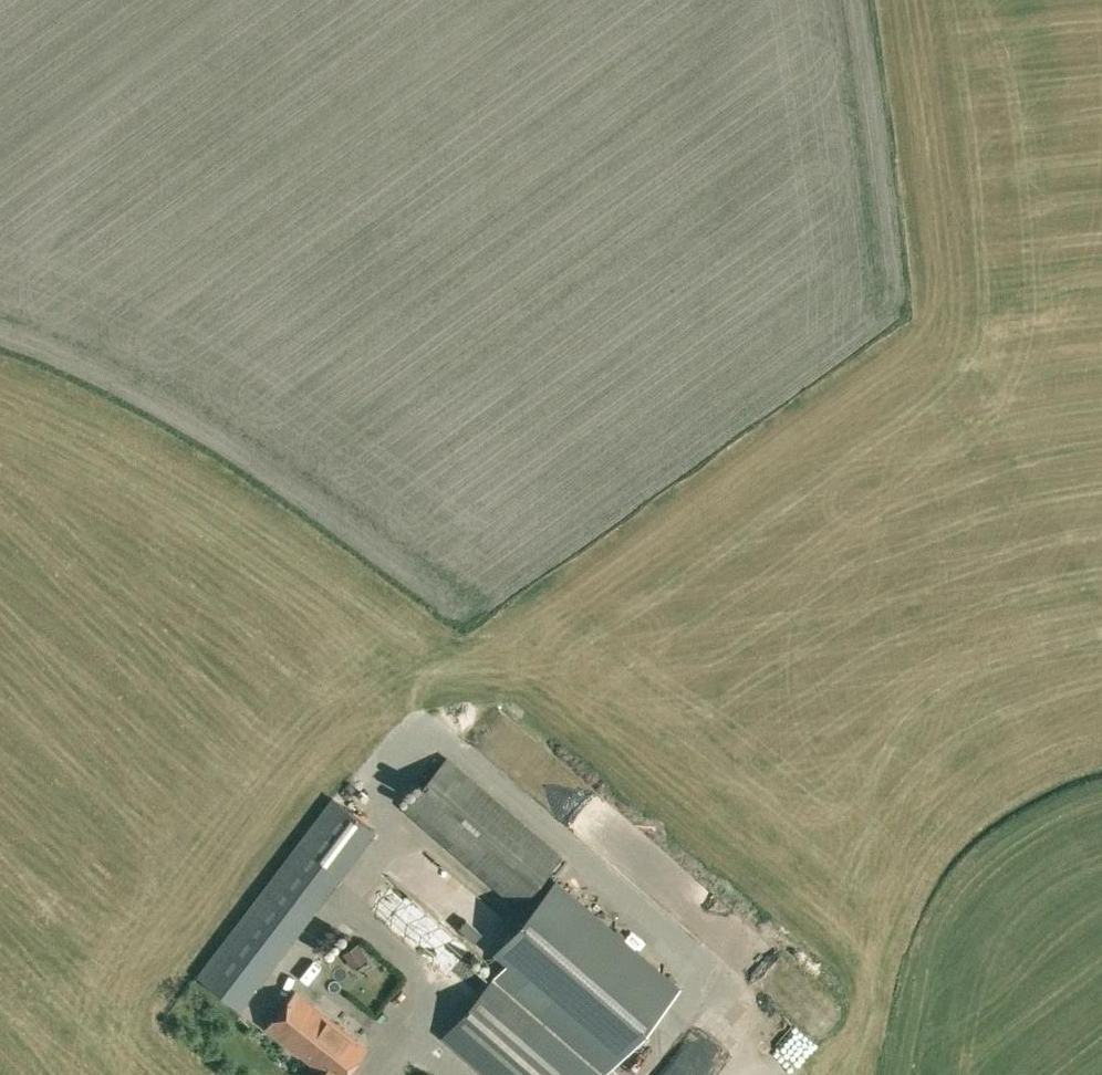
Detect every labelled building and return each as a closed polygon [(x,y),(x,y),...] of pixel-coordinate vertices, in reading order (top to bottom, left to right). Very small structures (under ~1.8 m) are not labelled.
[(518,905),(561,855),(446,758),(403,808),(518,905)] [(238,1006),(266,970),(373,829),(332,797),(197,975),(238,1006)] [(470,992),(484,975),(414,916),(417,912),(379,880),(361,901),(470,992)] [(496,958),(503,965),(507,968),(493,981),(600,1074),(610,1074),(683,991),(559,884),(496,958)] [(493,982),(442,1040),(483,1074),(600,1074),(493,982)] [(293,991),(265,1027),(324,1073),(328,1067),(338,1074),(344,1074),(366,1047),(293,991)]
